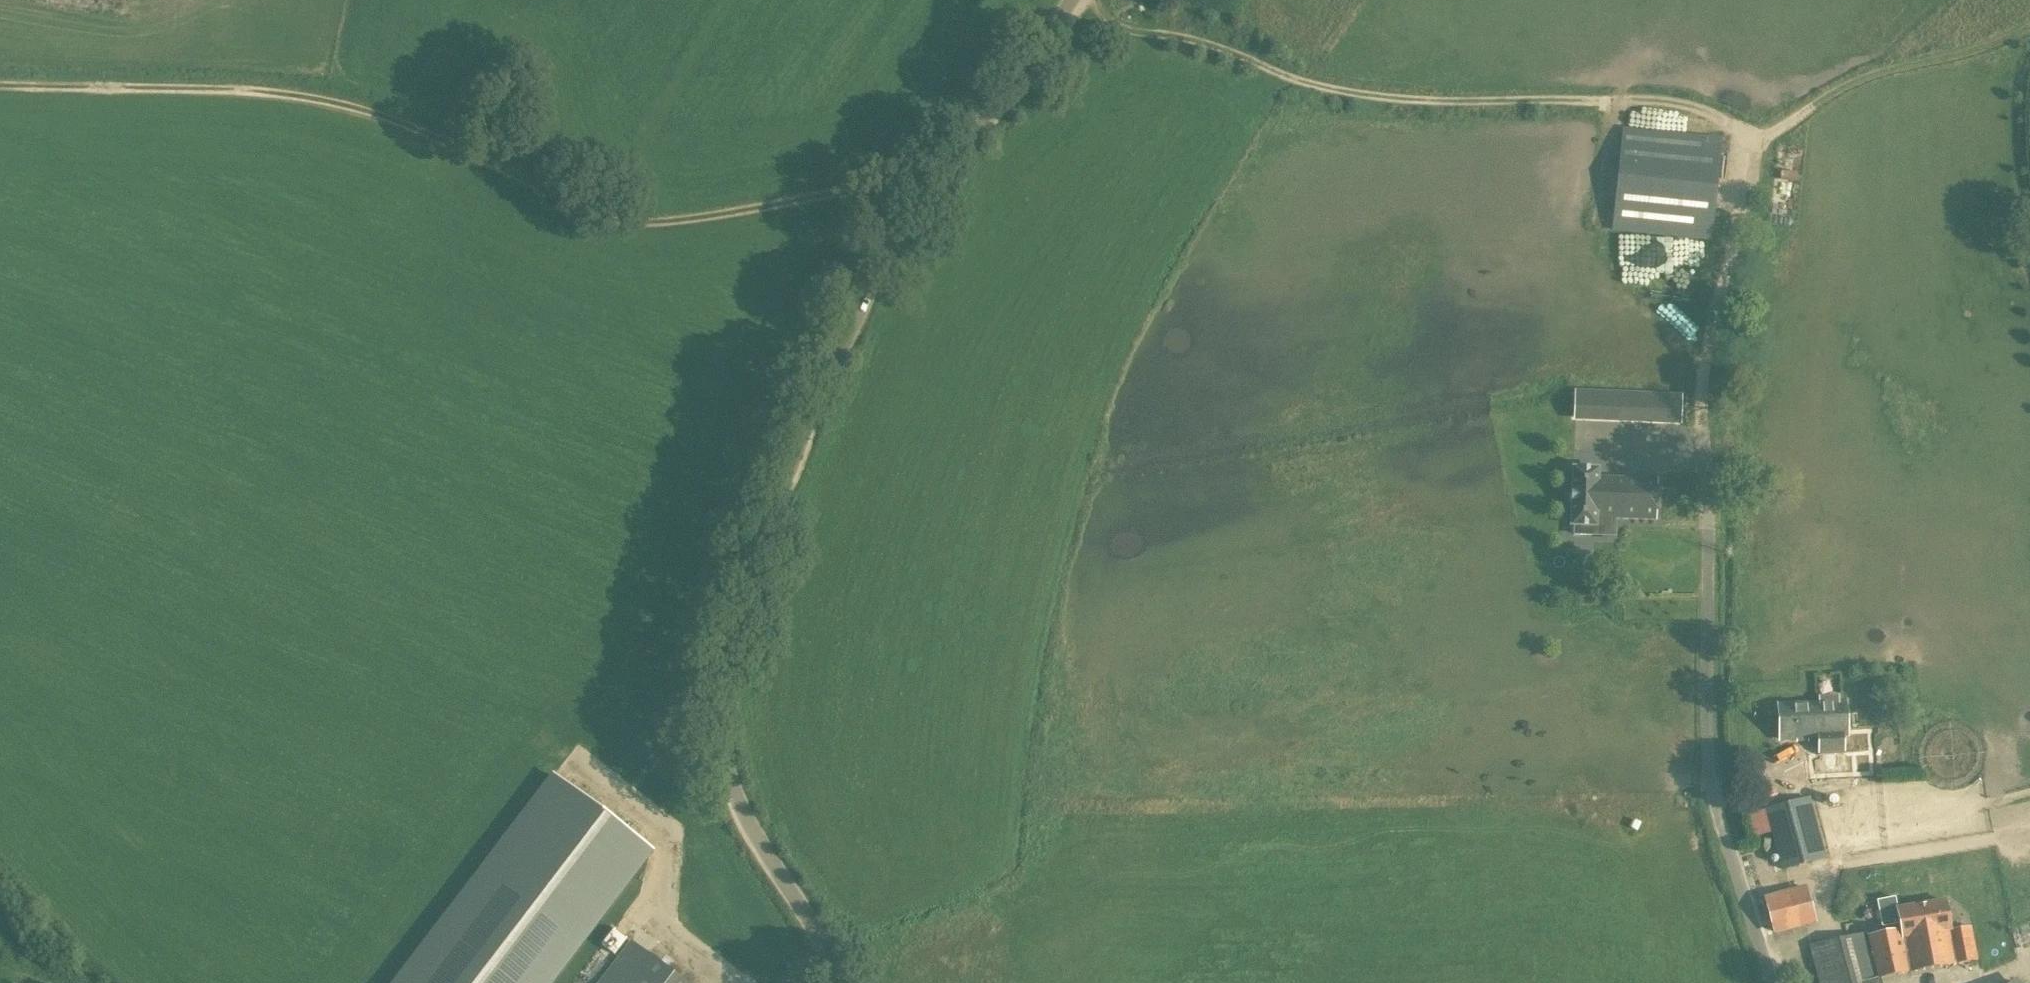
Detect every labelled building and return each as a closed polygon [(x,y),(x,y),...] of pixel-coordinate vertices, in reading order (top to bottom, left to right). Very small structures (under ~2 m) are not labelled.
[(1712,241),(1723,137),(1623,127),(1612,230),(1712,241)] [(1625,391),(1575,389),(1574,421),(1624,423),(1625,391)] [(1572,525),(1575,525),(1574,534),(1592,535),(1593,526),(1596,526),(1596,518),(1616,518),(1656,520),(1658,480),(1597,478),(1598,469),(1574,468),(1572,525)] [(1819,702),(1779,704),(1781,740),(1796,739),(1819,738),(1820,750),(1820,753),(1808,753),(1809,773),(1809,776),(1856,774),(1855,750),(1872,749),(1871,726),(1849,727),(1847,698),(1839,698),(1838,695),(1819,696),(1819,702)] [(394,982),(550,982),(651,851),(553,776),(394,982)] [(1811,796),(1765,809),(1782,871),(1828,858),(1811,796)] [(1773,931),(1815,920),(1806,887),(1765,898),(1773,931)] [(1896,897),(1877,901),(1883,927),(1899,924),(1901,929),(1869,936),(1868,932),(1809,945),(1819,982),(1884,982),(1883,978),(1978,959),(1971,926),(1952,930),(1946,900),(1898,910),(1896,897)] [(631,939),(597,982),(688,982),(631,939)]
